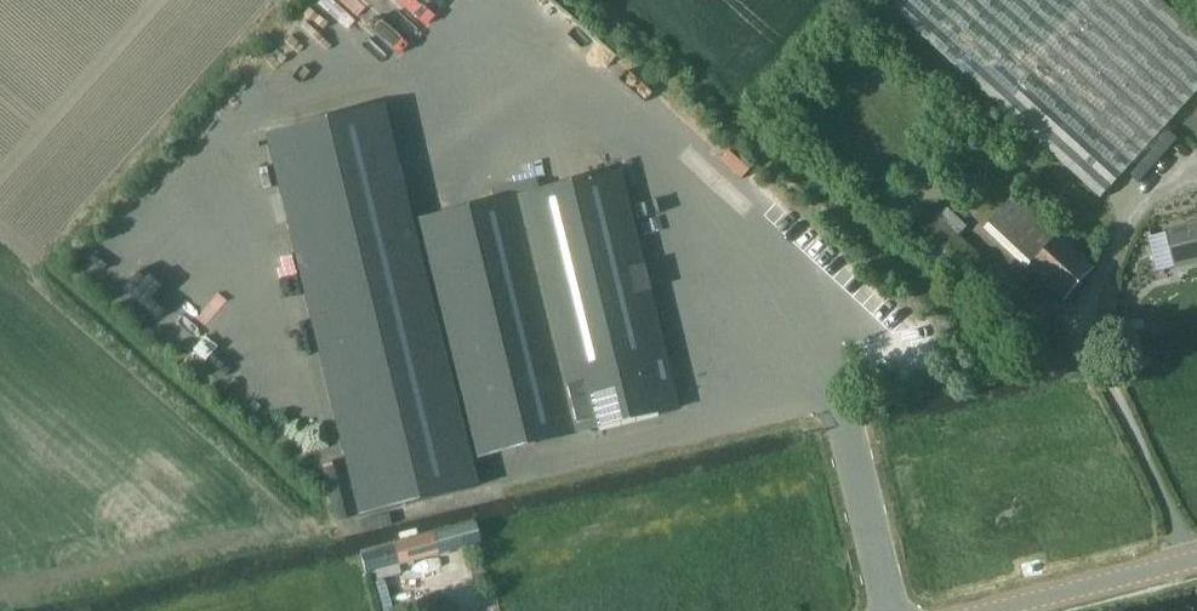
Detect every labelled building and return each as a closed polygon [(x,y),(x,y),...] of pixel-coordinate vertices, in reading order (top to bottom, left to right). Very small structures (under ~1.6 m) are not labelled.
[(1162,0),(886,0),(885,1),(1002,108),(1102,199),(1196,94),(1196,32),(1162,0)] [(467,448),(411,213),(386,104),(381,105),(265,134),(358,517),(475,488),(476,488),(467,448)] [(467,448),(674,399),(618,164),(411,213),(467,448)] [(526,166),(502,172),(505,184),(529,177),(526,166)] [(1067,298),(1095,267),(1016,196),(988,227),(1067,298)] [(913,246),(954,282),(1007,328),(1031,300),(979,253),(960,236),(968,226),(948,207),(913,246)] [(1196,259),(1196,225),(1167,233),(1176,265),(1196,259)] [(379,547),(383,563),(400,558),(401,561),(439,551),(434,532),(379,547)]
